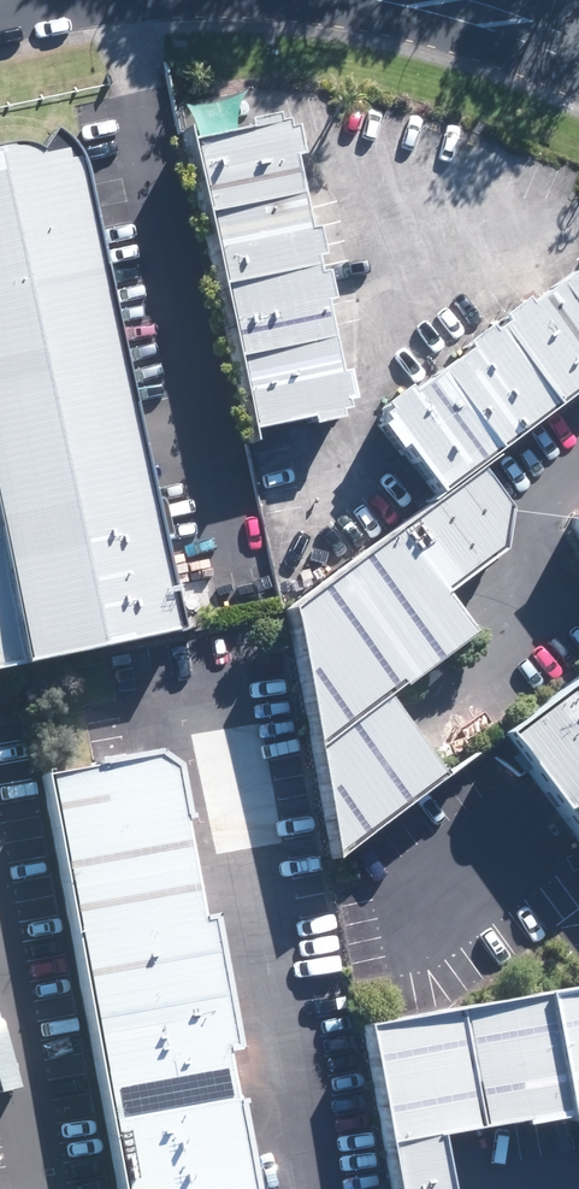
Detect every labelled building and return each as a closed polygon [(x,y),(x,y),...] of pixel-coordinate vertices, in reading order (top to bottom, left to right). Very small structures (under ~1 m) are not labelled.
[(292,137),(191,159),(253,450),(353,429),(292,137)] [(193,656),(88,159),(0,177),(0,497),(12,556),(0,558),(0,697),(193,656)] [(381,426),(446,512),(578,411),(578,276),(381,426)] [(510,519),(485,487),(300,627),(338,874),(453,789),(394,710),(483,644),(453,604),(503,561),(510,519)] [(567,522),(578,539),(578,513),(567,522)] [(514,753),(578,840),(578,705),(514,753)] [(47,781),(132,1188),(265,1188),(184,781),(157,757),(47,781)] [(392,1188),(441,1188),(433,1145),(578,1118),(578,993),(363,1032),(392,1188)]
